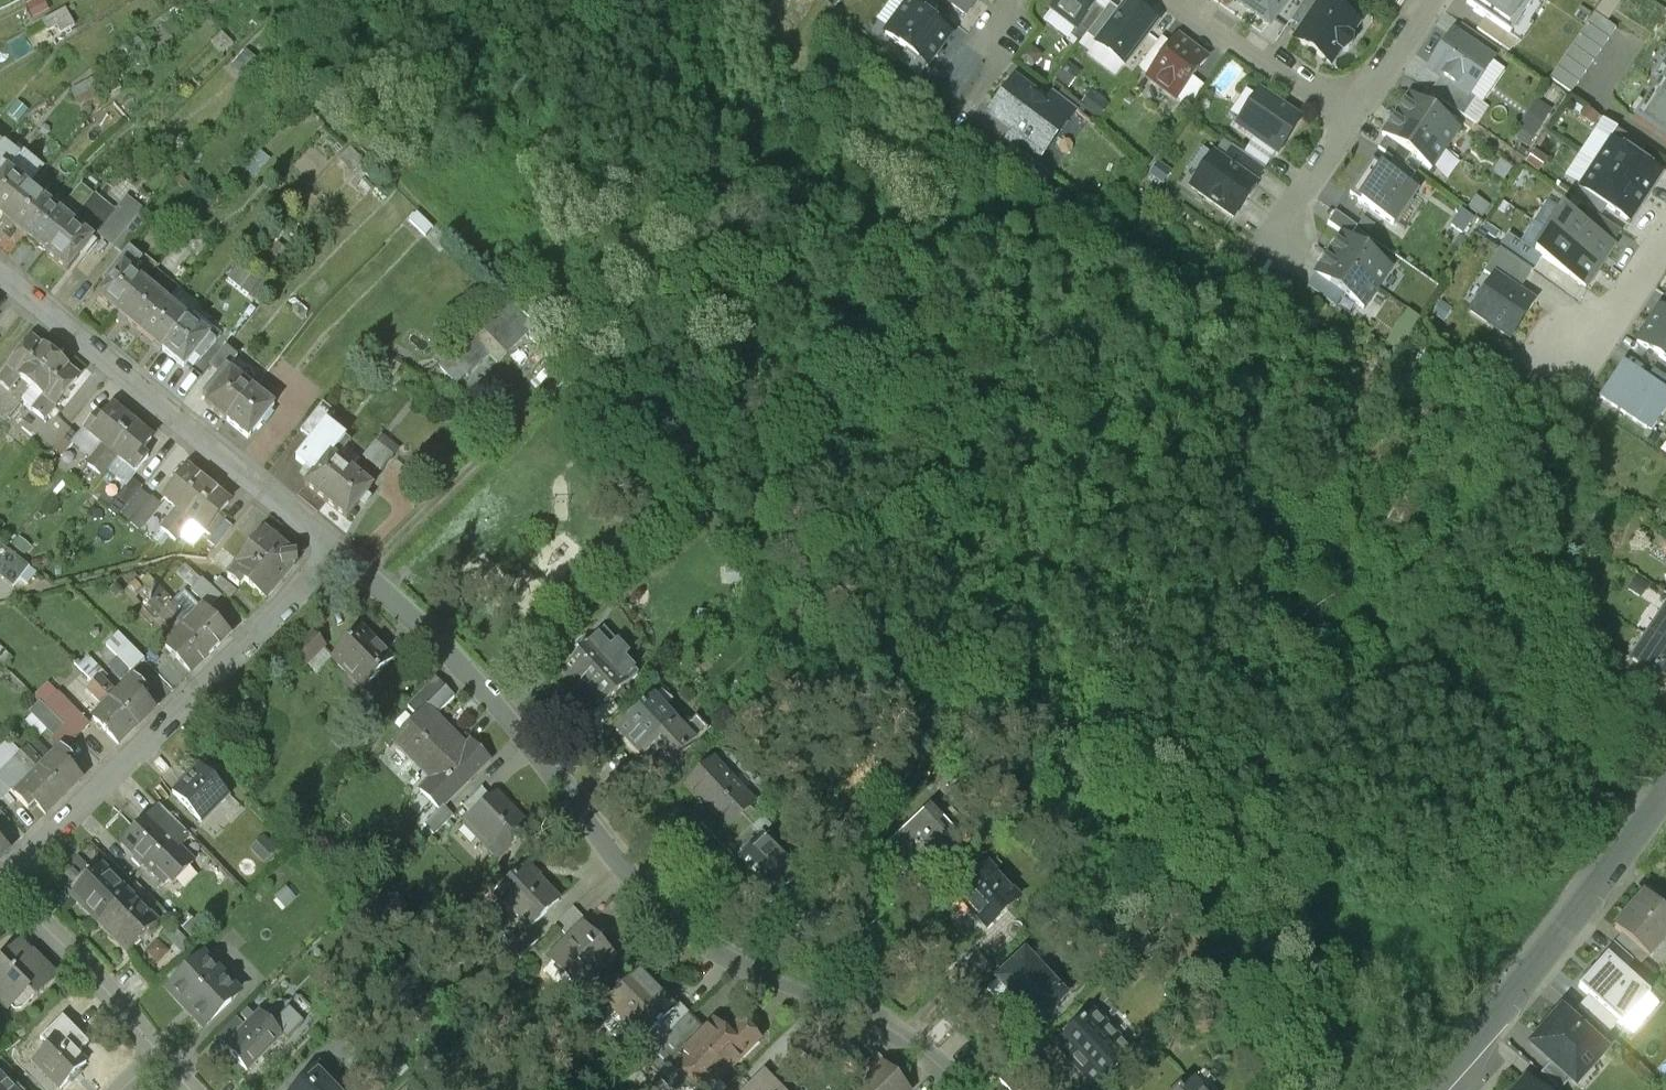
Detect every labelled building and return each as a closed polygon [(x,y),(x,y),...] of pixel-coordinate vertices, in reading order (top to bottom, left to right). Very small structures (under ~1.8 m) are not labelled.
[(909,0),(908,0),(886,29),(907,45),(928,61),(933,55),(938,56),(942,50),(940,46),(951,32),(909,0)] [(966,10),(974,0),(953,0),(966,10)] [(1052,4),(1077,23),(1095,0),(1055,0),(1052,4)] [(1095,0),(1077,23),(1071,31),(1081,39),(1086,33),(1105,8),(1095,0)] [(1097,41),(1125,62),(1156,21),(1129,0),(1128,0),(1121,9),(1097,41)] [(1270,22),(1285,0),(1239,0),(1270,22)] [(1290,21),(1302,29),(1322,0),(1305,0),(1290,21)] [(1295,39),(1330,64),(1339,50),(1341,52),(1348,51),(1352,44),(1351,38),(1349,36),(1358,24),(1323,0),(1322,0),(1302,29),(1295,39)] [(1466,4),(1516,39),(1544,0),(1468,0),(1466,4)] [(1105,8),(1086,33),(1097,41),(1121,9),(1110,1),(1105,8)] [(47,34),(72,21),(63,3),(38,15),(47,34)] [(1616,27),(1594,12),(1549,77),(1571,92),(1616,27)] [(221,32),(209,43),(220,54),(232,43),(221,32)] [(1493,60),(1452,32),(1429,66),(1442,75),(1469,94),(1493,60)] [(1178,36),(1148,75),(1176,97),(1206,57),(1178,36)] [(920,72),(928,61),(907,45),(899,56),(920,72)] [(246,53),(234,68),(247,78),(259,63),(246,53)] [(1649,82),(1655,86),(1633,118),(1665,140),(1665,57),(1649,82)] [(1469,94),(1442,75),(1430,92),(1463,114),(1475,98),(1469,94)] [(1047,102),(1015,78),(991,109),(1015,128),(1043,149),(1067,118),(1047,102)] [(1075,107),(1055,91),(1047,102),(1067,118),(1075,107)] [(1300,121),(1258,92),(1237,123),(1279,152),(1300,121)] [(1459,127),(1410,94),(1396,113),(1445,147),(1459,127)] [(1538,105),(1524,127),(1535,134),(1549,112),(1538,105)] [(1445,147),(1396,113),(1382,133),(1386,136),(1411,153),(1431,167),(1445,147)] [(1043,149),(1015,128),(1007,138),(1035,160),(1043,149)] [(1646,148),(1616,129),(1609,140),(1611,141),(1638,159),(1646,148)] [(1411,153),(1386,136),(1379,147),(1394,158),(1404,164),(1411,153)] [(0,146),(0,168),(3,164),(14,150),(4,141),(3,142),(0,146)] [(1638,159),(1611,141),(1596,164),(1645,197),(1660,174),(1638,159)] [(1265,168),(1232,145),(1222,160),(1255,182),(1265,168)] [(362,162),(349,149),(339,159),(353,172),(362,162)] [(1222,160),(1213,154),(1192,185),(1234,213),(1246,195),(1249,195),(1255,186),(1255,182),(1222,160)] [(1416,173),(1394,158),(1386,169),(1408,184),(1416,173)] [(1386,169),(1372,159),(1350,192),(1394,222),(1416,189),(1408,184),(1386,169)] [(3,216),(29,185),(3,164),(0,168),(0,214),(3,216)] [(1645,197),(1596,164),(1580,187),(1608,205),(1630,220),(1645,197)] [(50,202),(25,234),(46,251),(94,192),(82,182),(67,200),(58,193),(50,202)] [(29,185),(3,216),(25,234),(50,202),(29,185)] [(1580,187),(1578,186),(1571,196),(1600,216),(1608,205),(1580,187)] [(94,192),(46,251),(68,269),(93,238),(111,217),(117,211),(116,210),(94,192)] [(143,209),(127,197),(116,210),(117,211),(111,217),(115,221),(105,231),(117,241),(143,209)] [(1358,224),(1336,209),(1328,219),(1343,229),(1350,234),(1358,224)] [(1622,232),(1588,209),(1579,222),(1613,245),(1622,232)] [(1562,210),(1548,230),(1600,265),(1613,245),(1579,222),(1562,210)] [(432,230),(417,214),(410,221),(425,237),(432,230)] [(1350,234),(1343,229),(1329,249),(1378,283),(1392,263),(1350,234)] [(1600,265),(1548,230),(1535,251),(1542,255),(1586,285),(1600,265)] [(1535,251),(1509,233),(1500,247),(1533,269),(1542,255),(1535,251)] [(130,244),(102,278),(108,282),(99,293),(121,311),(146,280),(134,270),(145,257),(130,244)] [(1533,269),(1500,247),(1484,271),(1493,277),(1494,275),(1518,291),(1533,269)] [(1378,283),(1329,249),(1316,269),(1316,270),(1342,288),(1365,303),(1378,283)] [(1342,288),(1316,270),(1309,281),(1335,299),(1342,288)] [(1518,291),(1494,275),(1493,277),(1472,308),(1511,334),(1533,301),(1518,291)] [(146,280),(121,311),(143,328),(168,298),(146,280)] [(168,298),(143,328),(164,346),(189,315),(168,298)] [(535,327),(506,298),(497,307),(525,337),(535,327)] [(1660,306),(1638,339),(1665,358),(1665,311),(1660,306)] [(525,337),(497,307),(487,317),(515,347),(525,337)] [(189,315),(164,346),(185,363),(198,347),(204,352),(216,338),(189,315)] [(515,347),(487,317),(478,325),(506,356),(515,347)] [(506,356),(478,325),(469,334),(489,355),(497,365),(506,356)] [(469,334),(446,357),(464,375),(467,377),(489,355),(469,334)] [(43,348),(31,338),(9,365),(19,374),(44,394),(55,403),(77,376),(65,366),(65,365),(44,348),(43,348)] [(226,345),(211,364),(220,372),(222,373),(237,354),(226,345)] [(389,357),(382,367),(393,375),(400,365),(389,357)] [(464,375),(446,357),(436,367),(454,385),(464,375)] [(1623,361),(1601,394),(1652,429),(1665,408),(1665,390),(1623,361)] [(0,376),(0,381),(8,388),(19,374),(9,365),(0,376)] [(253,386),(232,369),(226,377),(208,398),(206,400),(227,417),(253,386)] [(220,372),(202,393),(208,398),(226,377),(222,373),(220,372)] [(253,386),(227,417),(248,435),(274,404),(253,386)] [(44,394),(33,408),(44,417),(55,403),(44,394)] [(324,399),(302,427),(314,436),(328,420),(329,420),(337,410),(324,399)] [(151,436),(114,405),(104,417),(97,412),(85,426),(105,442),(117,453),(136,468),(148,454),(142,448),(151,436)] [(329,420),(328,420),(314,436),(297,456),(315,471),(306,481),(326,498),(352,467),(333,451),(346,435),(329,420)] [(71,425),(54,444),(63,452),(80,432),(71,425)] [(375,439),(363,453),(381,468),(393,454),(375,439)] [(105,442),(89,462),(101,472),(117,453),(105,442)] [(188,466),(164,494),(177,506),(185,512),(208,483),(188,466)] [(352,467),(326,498),(347,515),(373,484),(352,467)] [(133,475),(107,505),(117,514),(143,483),(133,475)] [(208,483),(185,512),(192,518),(211,533),(212,532),(222,519),(216,514),(229,499),(208,483)] [(141,486),(128,502),(137,509),(150,493),(141,486)] [(185,512),(177,506),(170,514),(185,526),(192,518),(185,512)] [(185,526),(170,514),(161,525),(176,537),(185,526)] [(265,529),(228,574),(240,583),(245,578),(267,596),(271,592),(295,562),(294,553),(265,529)] [(220,539),(212,532),(211,533),(199,548),(207,555),(220,539)] [(8,548),(0,559),(0,575),(13,585),(29,564),(8,548)] [(238,588),(222,574),(214,583),(230,597),(238,588)] [(221,594),(205,580),(197,588),(214,603),(221,594)] [(173,600),(159,613),(170,623),(183,611),(173,600)] [(191,618),(184,625),(211,652),(230,633),(203,606),(191,618)] [(183,611),(170,623),(177,632),(184,625),(191,618),(183,611)] [(1665,611),(1665,612),(1649,635),(1665,647),(1665,611)] [(177,632),(165,644),(191,670),(211,652),(184,625),(177,632)] [(362,626),(332,655),(348,672),(352,668),(366,683),(392,658),(362,626)] [(145,657),(119,630),(106,643),(132,669),(145,657)] [(312,631),(293,650),(306,663),(325,644),(312,631)] [(1649,635),(1633,659),(1632,660),(1653,674),(1665,683),(1665,647),(1649,635)] [(597,636),(575,656),(577,658),(565,670),(600,707),(601,707),(609,700),(638,672),(623,657),(619,659),(597,636)] [(558,646),(540,663),(551,675),(570,658),(558,646)] [(1653,674),(1632,660),(1633,659),(1628,655),(1618,669),(1644,687),(1653,674)] [(117,693),(99,675),(93,681),(111,699),(117,693)] [(117,693),(111,699),(136,725),(153,708),(142,696),(148,689),(135,676),(117,693)] [(436,676),(406,705),(415,714),(427,704),(436,713),(454,695),(436,676)] [(111,699),(93,681),(87,686),(105,705),(111,699)] [(659,692),(620,729),(626,736),(623,738),(637,752),(671,721),(662,711),(672,701),(659,692)] [(88,722),(61,693),(47,707),(65,726),(74,735),(88,722)] [(105,705),(93,717),(118,742),(136,725),(111,699),(105,705)] [(600,707),(588,719),(598,729),(619,710),(609,700),(601,707),(600,707)] [(463,745),(445,726),(447,724),(436,713),(427,704),(415,714),(394,736),(435,778),(421,791),(439,810),(443,805),(490,759),(470,739),(463,745)] [(65,726),(47,707),(37,717),(55,736),(65,726)] [(671,721),(637,752),(653,769),(656,767),(662,774),(691,746),(681,735),(683,733),(671,721)] [(26,746),(22,750),(26,754),(30,750),(26,746)] [(44,765),(38,770),(63,795),(81,778),(70,766),(76,760),(62,747),(44,765)] [(26,754),(22,750),(14,758),(25,768),(36,757),(30,750),(26,754)] [(36,757),(25,768),(32,776),(38,770),(44,765),(36,757)] [(14,758),(0,773),(0,777),(10,788),(28,807),(35,801),(46,812),(63,795),(38,770),(32,776),(25,768),(14,758)] [(755,803),(728,775),(726,777),(712,763),(688,785),(710,808),(698,818),(718,839),(743,815),(755,803)] [(202,766),(173,793),(198,818),(226,790),(202,766)] [(10,788),(0,777),(0,798),(10,788)] [(481,786),(462,805),(471,814),(490,795),(481,786)] [(471,814),(464,821),(498,856),(519,836),(518,835),(527,826),(493,792),(490,795),(471,814)] [(192,836),(161,805),(147,819),(174,847),(176,845),(179,848),(192,836)] [(439,810),(424,824),(433,833),(452,815),(443,805),(439,810)] [(743,815),(718,839),(728,849),(751,827),(752,825),(743,815)] [(926,816),(897,843),(926,873),(955,846),(926,816)] [(174,847),(147,819),(123,842),(164,884),(168,880),(171,883),(193,862),(179,848),(176,845),(174,847)] [(751,827),(728,849),(738,860),(761,836),(751,827)] [(250,847),(263,860),(277,847),(264,833),(250,847)] [(798,874),(761,836),(738,860),(736,862),(773,899),(795,877),(798,874)] [(559,900),(524,865),(498,891),(533,926),(559,900)] [(1016,899),(985,866),(955,895),(985,927),(1016,899)] [(127,892),(101,867),(70,897),(95,923),(127,892)] [(795,877),(773,899),(787,914),(810,892),(795,877)] [(296,898),(285,886),(273,896),(284,908),(296,898)] [(127,892),(95,923),(126,953),(159,920),(145,906),(143,908),(127,892)] [(1645,892),(1615,926),(1622,932),(1648,955),(1665,935),(1665,911),(1660,905),(1645,892)] [(589,924),(573,906),(554,925),(567,938),(581,924),(585,928),(589,924)] [(183,907),(173,917),(197,942),(207,933),(183,907)] [(589,924),(585,928),(581,924),(567,938),(572,944),(552,964),(581,994),(595,981),(590,976),(611,955),(593,937),(598,933),(589,924)] [(191,944),(170,925),(161,934),(182,954),(191,944)] [(528,931),(510,949),(519,959),(537,941),(528,931)] [(1648,955),(1622,932),(1613,942),(1614,943),(1634,960),(1639,965),(1648,955)] [(147,953),(159,965),(170,954),(159,942),(147,953)] [(1634,960),(1614,943),(1604,953),(1606,955),(1624,971),(1634,960)] [(11,1007),(27,991),(33,997),(53,978),(39,965),(38,966),(19,945),(0,964),(0,996),(11,1007)] [(203,954),(168,989),(204,1026),(240,991),(203,954)] [(975,955),(951,978),(963,990),(987,967),(975,955)] [(1606,955),(1579,986),(1589,995),(1619,1022),(1622,1025),(1650,994),(1624,971),(1606,955)] [(1064,999),(1034,968),(1004,996),(1035,1027),(1064,999)] [(637,974),(604,1006),(627,1030),(623,1034),(634,1050),(652,1033),(674,1011),(637,974)] [(1619,1022),(1589,995),(1578,1007),(1607,1034),(1619,1022)] [(236,1015),(213,1038),(245,1071),(283,1033),(287,1037),(304,1021),(287,1004),(268,1024),(257,1013),(245,1025),(236,1015)] [(1607,1034),(1578,1007),(1569,1018),(1598,1044),(1607,1034)] [(1569,1018),(1561,1011),(1531,1043),(1551,1061),(1571,1079),(1584,1064),(1589,1068),(1605,1051),(1598,1044),(1569,1018)] [(1088,1015),(1056,1046),(1094,1086),(1126,1055),(1088,1015)] [(678,1058),(679,1059),(662,1076),(660,1073),(657,1077),(669,1089),(696,1089),(697,1089),(710,1089),(760,1041),(742,1023),(726,1037),(713,1024),(686,1051),(678,1058)] [(634,1050),(633,1052),(642,1061),(645,1058),(661,1042),(652,1033),(634,1050)] [(661,1042),(645,1058),(660,1073),(662,1076),(679,1059),(678,1058),(686,1051),(669,1034),(661,1042)] [(59,1036),(34,1060),(61,1087),(85,1063),(59,1036)] [(826,1059),(822,1077),(835,1089),(838,1089),(866,1063),(844,1041),(826,1059)] [(1571,1079),(1551,1061),(1541,1072),(1561,1089),(1571,1079)] [(319,1065),(294,1089),(335,1089),(334,1089),(338,1085),(319,1065)] [(857,1089),(905,1089),(884,1068),(885,1067),(882,1065),(857,1089)] [(1541,1072),(1532,1082),(1532,1083),(1540,1089),(1561,1089),(1541,1072)] [(764,1073),(747,1089),(781,1089),(764,1073)] [(0,1076),(0,1089),(23,1089),(17,1083),(12,1088),(0,1076)] [(1517,1089),(1540,1089),(1532,1083),(1532,1082),(1528,1078),(1517,1089)] [(1180,1089),(1201,1089),(1190,1080),(1180,1089)]
